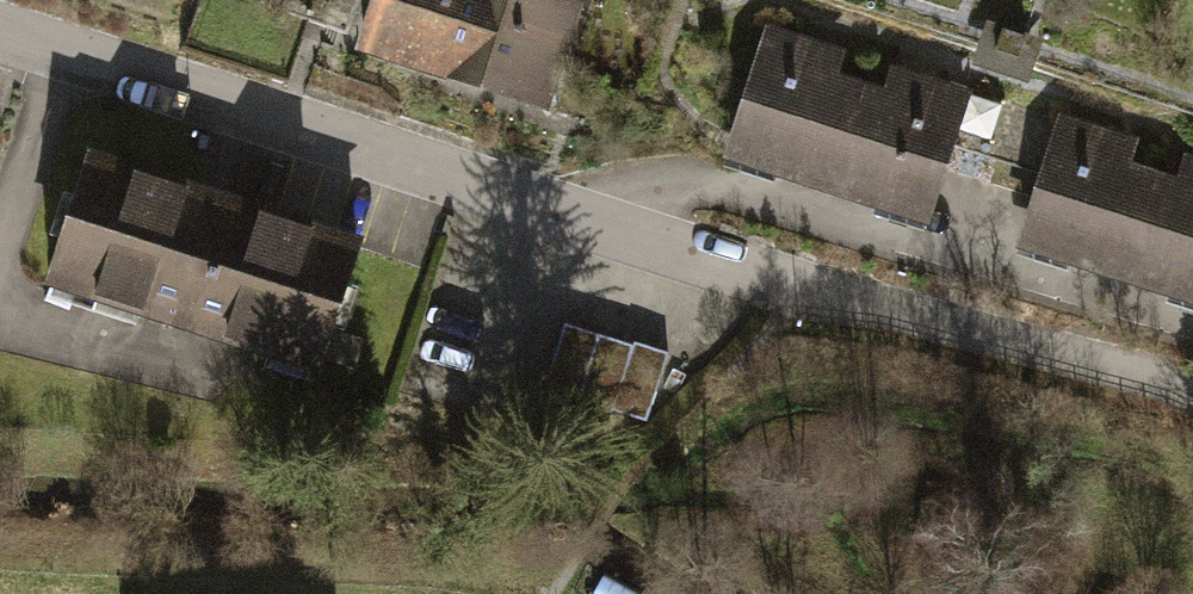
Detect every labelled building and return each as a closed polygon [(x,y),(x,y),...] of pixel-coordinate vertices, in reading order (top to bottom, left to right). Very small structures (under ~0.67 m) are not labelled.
[(426,60),(446,0),(376,0),(363,39),(426,60)] [(533,0),(446,0),(426,60),(544,98),(572,13),(568,11),(533,0)] [(568,11),(571,0),(533,0),(568,11)] [(776,169),(843,190),(859,138),(848,135),(862,90),(814,75),(821,51),(769,34),(732,149),(778,163),(776,169)] [(903,103),(862,90),(848,135),(859,138),(843,190),(878,201),(880,196),(927,210),(963,96),(910,79),(903,103)] [(1071,257),(1136,277),(1152,228),(1140,224),(1155,179),(1108,164),(1116,140),(1062,122),(1025,236),(1073,252),(1071,257)] [(89,160),(50,281),(317,366),(356,245),(234,206),(231,215),(207,207),(210,198),(89,160)] [(1155,179),(1140,224),(1152,228),(1136,277),(1171,289),(1173,284),(1192,291),(1192,191),(1155,179)] [(646,420),(668,352),(634,342),(633,345),(564,323),(537,409),(571,420),(573,414),(607,425),(612,410),(646,420)]
